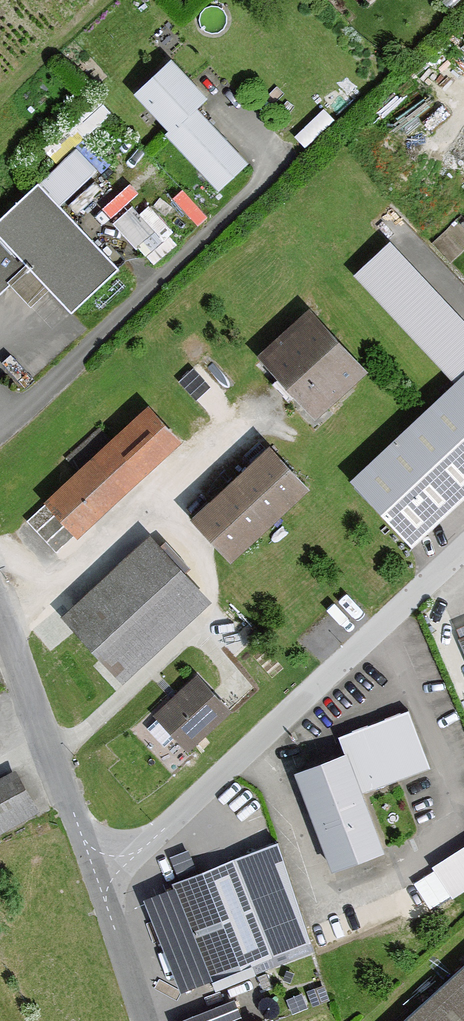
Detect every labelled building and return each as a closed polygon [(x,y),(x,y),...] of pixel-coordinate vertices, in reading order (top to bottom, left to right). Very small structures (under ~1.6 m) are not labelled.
[(198,102),(161,64),(124,100),(160,136),(155,140),(209,195),(238,167),(185,114),(198,102)] [(66,151),(0,216),(0,294),(19,275),(63,320),(110,274),(49,212),(88,173),(66,151)] [(176,238),(153,196),(121,213),(143,255),(176,238)] [(358,372),(293,310),(245,360),(310,422),(358,372)] [(345,476),(405,541),(463,488),(463,369),(345,476)] [(170,444),(135,407),(32,505),(36,509),(21,524),(52,556),(170,444)] [(298,492),(258,448),(177,521),(217,565),(298,492)] [(199,601),(140,537),(51,620),(111,683),(199,601)] [(449,632),(463,665),(463,625),(449,632)] [(225,713),(188,676),(146,718),(183,755),(225,713)] [(418,771),(398,714),(329,739),(334,754),(283,774),(321,871),(371,852),(350,796),(418,771)] [(0,776),(0,833),(33,814),(8,772),(0,776)] [(453,857),(430,871),(446,895),(463,883),(463,875),(453,857)] [(276,954),(242,860),(165,888),(200,982),(276,954)] [(397,1020),(463,1020),(463,958),(397,1020)] [(177,1016),(178,1020),(204,1020),(201,1009),(177,1016)]
